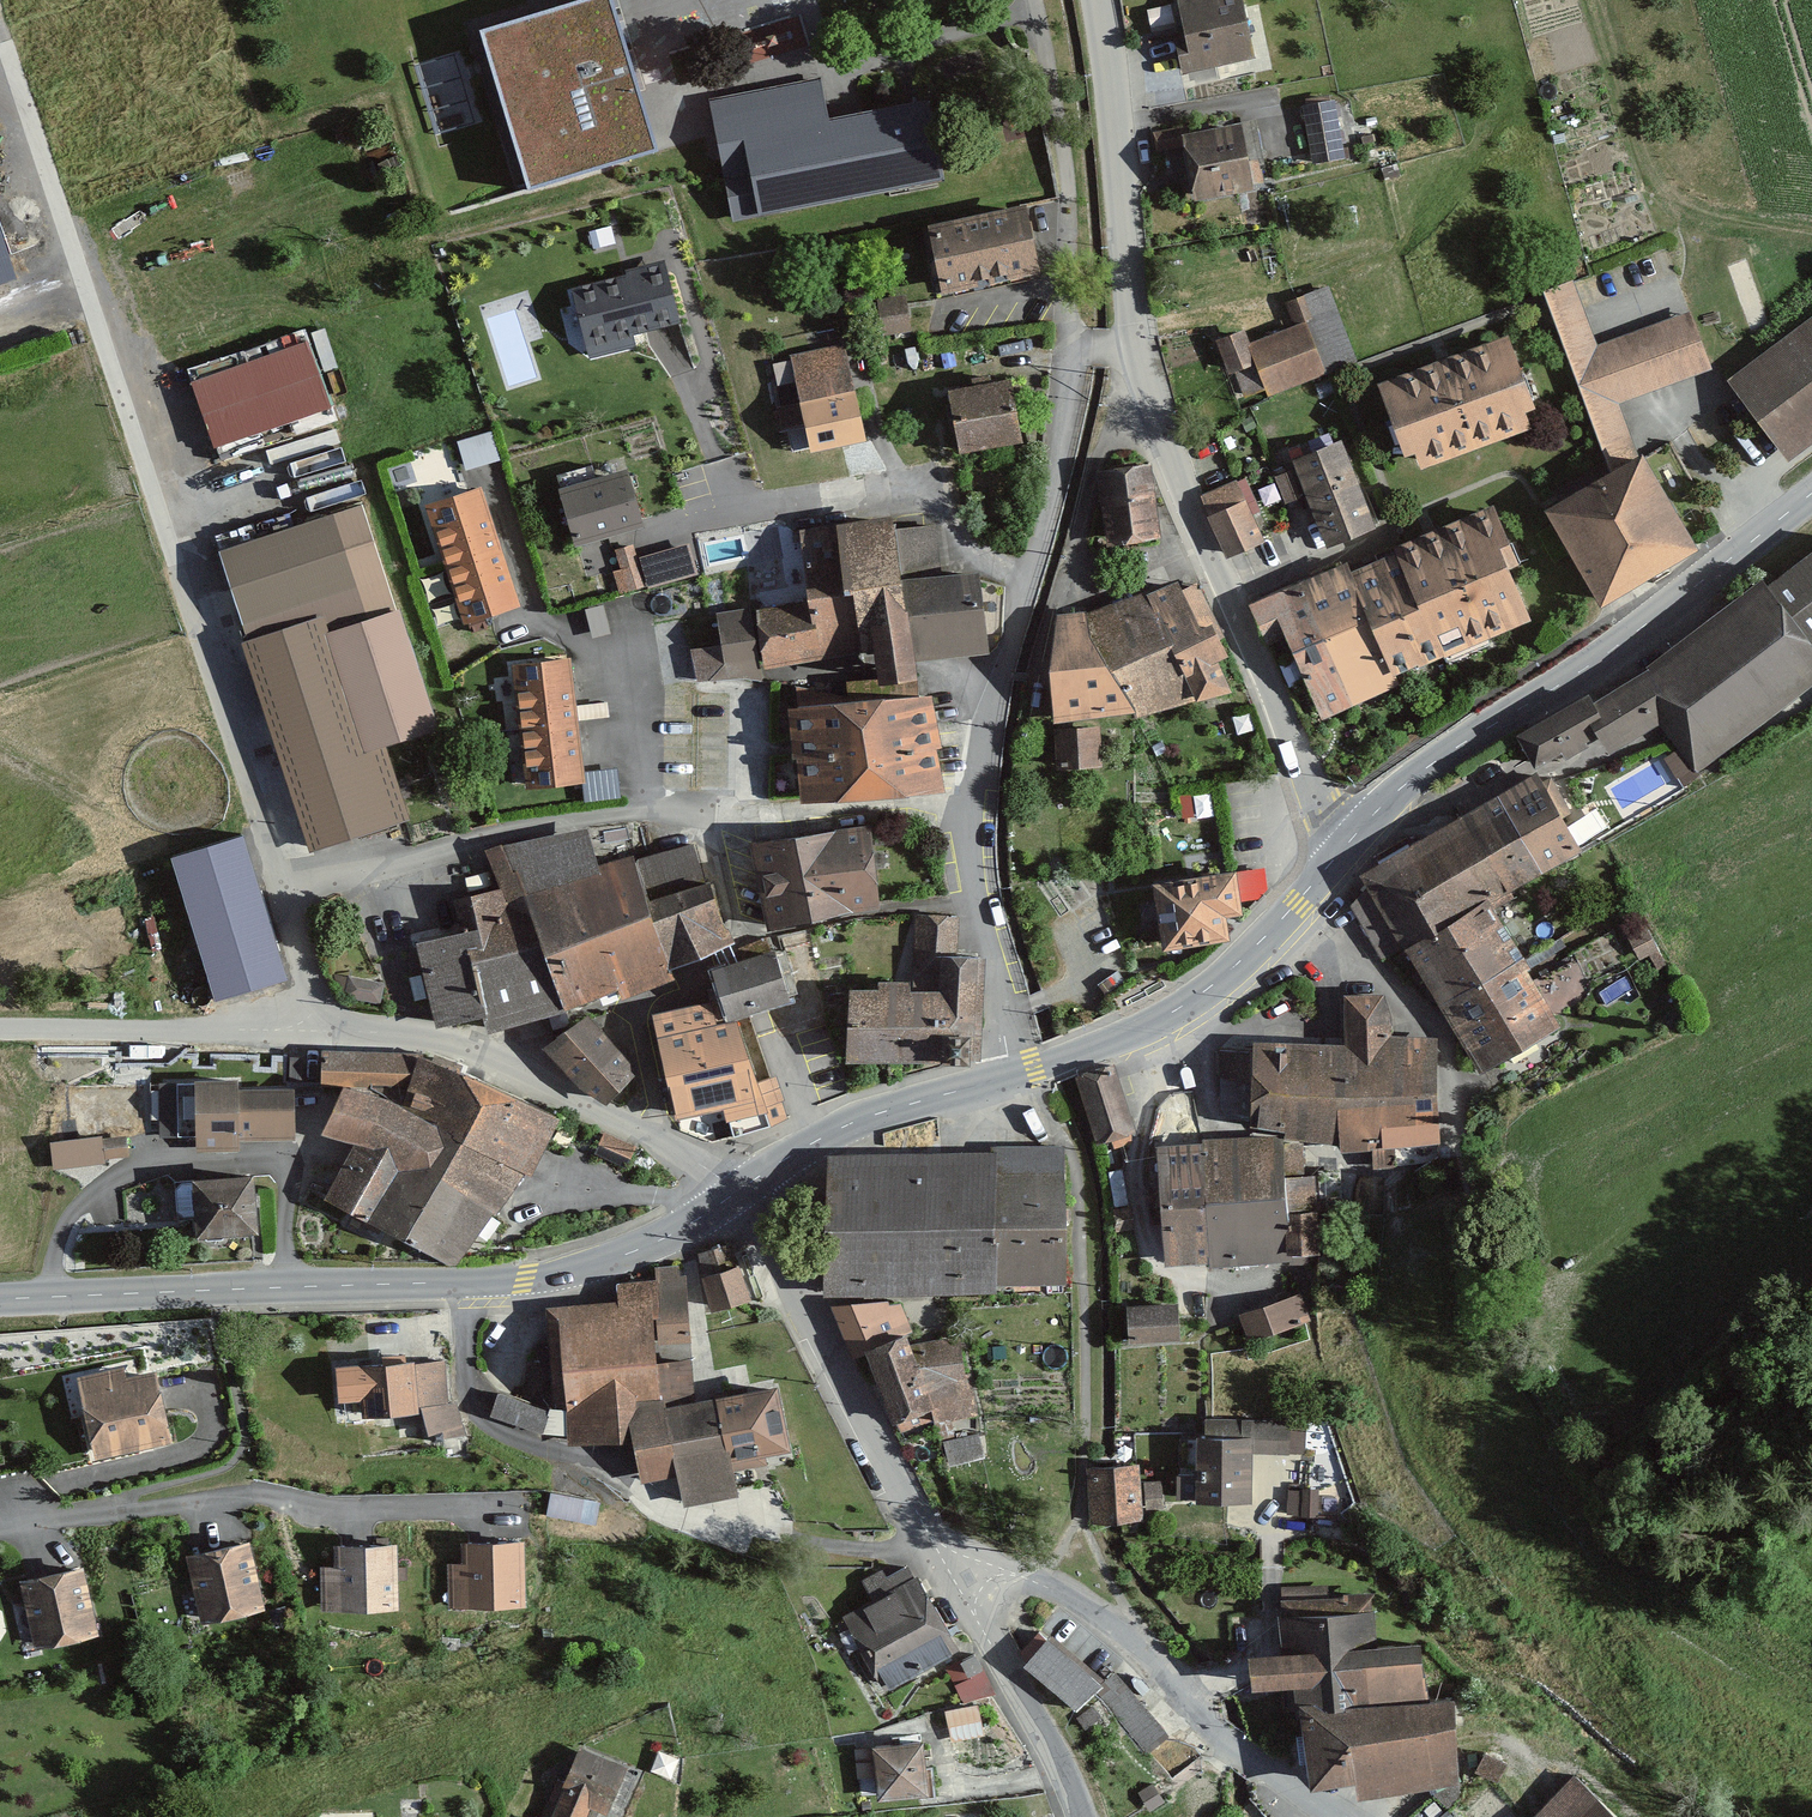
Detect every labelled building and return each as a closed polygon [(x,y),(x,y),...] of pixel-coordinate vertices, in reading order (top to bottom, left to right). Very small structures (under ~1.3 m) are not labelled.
[(659,150),(614,0),(577,0),(481,29),(529,189),(659,150)] [(1182,73),(1250,59),(1238,0),(1191,0),(1168,5),(1182,73)] [(821,75),(709,97),(734,219),(945,178),(929,95),(829,115),(821,75)] [(1302,104),(1313,163),(1348,157),(1338,98),(1302,104)] [(1185,144),(1195,198),(1257,186),(1243,114),(1153,132),(1157,150),(1185,144)] [(928,223),(944,291),(1042,268),(1027,201),(928,223)] [(669,263),(573,285),(589,354),(635,343),(632,332),(682,320),(669,263)] [(1638,451),(1620,401),(1713,367),(1691,308),(1599,343),(1574,276),(1544,288),(1608,461),(1638,451)] [(1215,338),(1239,399),(1266,388),(1269,396),(1359,360),(1329,283),(1285,300),(1294,323),(1251,340),(1245,326),(1215,338)] [(883,334),(912,329),(907,293),(877,297),(883,334)] [(1811,442),(1811,314),(1727,377),(1744,400),(1788,460),(1811,442)] [(1415,448),(1422,467),(1533,426),(1525,406),(1536,403),(1509,331),(1378,380),(1405,452),(1415,448)] [(193,379),(215,444),(332,405),(310,340),(193,379)] [(806,421),(812,450),(867,438),(846,342),(791,353),(801,399),(778,404),(782,426),(806,421)] [(949,384),(960,449),(1024,438),(1013,373),(949,384)] [(458,439),(466,469),(501,459),(492,429),(458,439)] [(1326,546),(1378,525),(1343,437),(1291,457),(1326,546)] [(1545,506),(1601,602),(1700,545),(1643,448),(1545,506)] [(1105,543),(1159,538),(1152,465),(1098,470),(1105,543)] [(560,485),(576,542),(644,524),(629,466),(560,485)] [(1274,475),(1284,502),(1302,495),(1292,469),(1274,475)] [(1201,494),(1228,555),(1264,539),(1238,478),(1201,494)] [(463,621),(520,604),(483,485),(426,502),(463,621)] [(1397,548),(1443,652),(1444,655),(1533,616),(1510,564),(1520,559),(1494,500),(1395,544),(1397,548)] [(324,612),(329,628),(396,607),(362,501),(219,547),(248,636),(324,612)] [(896,511),(844,517),(852,580),(861,648),(875,646),(880,689),(918,684),(915,659),(904,574),(898,526),(896,511)] [(808,595),(852,580),(844,517),(801,527),(808,595)] [(898,526),(904,574),(915,659),(989,649),(979,567),(942,572),(935,521),(898,526)] [(690,541),(639,556),(649,589),(699,575),(690,541)] [(613,570),(620,594),(646,587),(634,543),(615,548),(621,568),(613,570)] [(1397,548),(1350,568),(1396,672),(1443,652),(1397,548)] [(1589,738),(1604,759),(1653,724),(1686,770),(1811,681),(1811,552),(1765,585),(1760,578),(1588,701),(1597,712),(1579,725),(1589,738)] [(1401,684),(1396,672),(1350,568),(1346,559),(1298,580),(1353,705),(1401,684)] [(1178,579),(1104,605),(1136,710),(1138,715),(1232,689),(1219,657),(1228,652),(1212,617),(1201,623),(1178,579)] [(861,648),(852,580),(808,595),(821,656),(861,648)] [(1286,634),(1324,718),(1353,705),(1298,580),(1250,601),(1268,642),(1286,634)] [(764,665),(821,656),(808,595),(757,609),(764,665)] [(692,647),(698,683),(763,679),(751,604),(717,610),(722,642),(692,647)] [(325,630),(364,750),(387,743),(440,726),(401,605),(396,607),(329,628),(325,630)] [(1054,720),(1136,710),(1104,605),(1058,610),(1050,663),(1054,720)] [(410,817),(387,743),(364,750),(325,630),(329,628),(324,612),(248,636),(242,638),(309,849),(410,817)] [(526,786),(586,780),(572,655),(512,662),(526,786)] [(788,703),(800,799),(945,787),(934,691),(788,703)] [(1517,731),(1536,767),(1589,738),(1579,725),(1597,712),(1588,701),(1586,694),(1517,731)] [(1101,724),(1055,726),(1057,766),(1103,764),(1101,724)] [(1458,813),(1501,897),(1578,853),(1532,771),(1458,813)] [(1382,958),(1406,947),(1487,904),(1501,897),(1458,813),(1356,872),(1367,892),(1350,903),(1382,958)] [(751,839),(768,929),(881,904),(872,821),(751,839)] [(622,998),(675,977),(670,964),(635,857),(633,852),(600,861),(588,825),(505,842),(564,1008),(618,987),(622,998)] [(670,964),(735,939),(694,841),(635,857),(670,964)] [(482,1028),(564,1008),(505,842),(483,858),(485,887),(448,895),(458,931),(411,944),(431,1028),(479,1016),(482,1028)] [(1153,879),(1164,947),(1230,937),(1226,912),(1243,910),(1236,866),(1153,879)] [(292,980),(257,872),(181,896),(215,1004),(292,980)] [(1406,947),(1477,1072),(1557,1027),(1487,904),(1406,947)] [(910,911),(908,978),(879,977),(879,985),(849,984),(847,1056),(982,1060),(985,952),(953,951),(954,912),(910,911)] [(728,1017),(791,998),(775,945),(712,964),(728,1017)] [(386,982),(335,973),(344,997),(381,1004),(386,982)] [(1427,1144),(1440,1137),(1434,1050),(1418,1035),(1389,1034),(1387,998),(1378,985),(1348,985),(1341,993),(1342,1038),(1217,1046),(1218,1103),(1251,1131),(1276,1141),(1335,1145),(1336,1154),(1373,1153),(1378,1165),(1427,1158),(1427,1144)] [(738,1016),(725,1019),(719,996),(652,1011),(675,1116),(724,1106),(726,1119),(766,1111),(772,1125),(788,1117),(777,1074),(759,1079),(738,1016)] [(639,1068),(589,1011),(543,1045),(606,1102),(639,1068)] [(327,1096),(513,1175),(553,1116),(414,1056),(318,1054),(316,1089),(327,1096)] [(1096,1145),(1135,1130),(1110,1065),(1071,1079),(1096,1145)] [(166,1076),(166,1137),(287,1136),(287,1082),(236,1082),(236,1075),(166,1076)] [(450,1266),(513,1175),(327,1096),(307,1130),(337,1148),(316,1204),(450,1266)] [(598,1142),(631,1157),(637,1145),(604,1130),(598,1142)] [(51,1140),(54,1170),(106,1163),(105,1158),(102,1137),(102,1133),(51,1140)] [(102,1137),(105,1158),(130,1155),(127,1134),(102,1137)] [(988,1294),(988,1287),(986,1144),(903,1142),(903,1157),(823,1155),(821,1291),(988,1294)] [(986,1144),(988,1287),(1060,1288),(1063,1145),(986,1144)] [(1285,1216),(1281,1152),(1201,1157),(1201,1145),(1150,1148),(1158,1266),(1319,1256),(1316,1214),(1285,1216)] [(180,1170),(182,1235),(243,1233),(241,1168),(180,1170)] [(702,1275),(714,1311),(753,1298),(741,1262),(702,1275)] [(1247,1344),(1314,1322),(1304,1290),(1237,1312),(1247,1344)] [(924,1419),(972,1412),(964,1358),(918,1364),(886,1299),(828,1307),(891,1435),(924,1419)] [(569,1446),(626,1441),(624,1405),(693,1396),(678,1304),(628,1315),(546,1317),(550,1406),(567,1405),(569,1446)] [(1122,1344),(1180,1342),(1179,1305),(1121,1306),(1122,1344)] [(424,1440),(465,1436),(460,1388),(448,1389),(445,1355),(351,1363),(356,1418),(422,1412),(424,1440)] [(68,1385),(83,1459),(161,1444),(146,1370),(68,1385)] [(624,1405),(626,1441),(630,1478),(674,1475),(683,1505),(737,1495),(729,1460),(778,1453),(765,1380),(693,1396),(624,1405)] [(490,1413),(539,1433),(550,1408),(501,1387),(490,1413)] [(1248,1421),(1247,1438),(1187,1436),(1185,1501),(1248,1504),(1249,1455),(1289,1456),(1290,1423),(1248,1421)] [(946,1466),(984,1458),(978,1433),(940,1442),(946,1466)] [(1109,1466),(1090,1466),(1091,1520),(1109,1520),(1141,1519),(1139,1465),(1109,1466)] [(1319,1491),(1285,1491),(1285,1517),(1296,1517),(1297,1539),(1337,1538),(1337,1514),(1319,1514),(1319,1491)] [(543,1518),(584,1523),(587,1497),(546,1492),(543,1518)] [(525,1538),(461,1539),(462,1562),(448,1563),(449,1608),(526,1606),(525,1538)] [(322,1610),(399,1608),(397,1540),(334,1542),(334,1565),(321,1565),(322,1610)] [(183,1553),(198,1624),(259,1612),(245,1541),(183,1553)] [(20,1577),(35,1647),(99,1633),(84,1564),(20,1577)] [(839,1617),(878,1691),(953,1651),(914,1578),(839,1617)] [(1418,1651),(1372,1655),(1370,1598),(1285,1604),(1287,1659),(1252,1661),(1255,1690),(1298,1688),(1300,1710),(1315,1788),(1360,1781),(1362,1798),(1457,1781),(1451,1707),(1425,1707),(1418,1651)] [(1102,1682),(1048,1635),(1024,1663),(1075,1707),(1095,1689),(1102,1682)] [(976,1651),(944,1667),(963,1706),(996,1690),(976,1651)] [(1148,1753),(1169,1736),(1116,1671),(1102,1682),(1095,1689),(1148,1753)] [(950,1743),(982,1737),(975,1704),(944,1710),(950,1743)] [(878,1797),(929,1792),(924,1739),(873,1744),(878,1797)] [(569,1743),(541,1816),(576,1816),(581,1802),(599,1809),(617,1761),(569,1743)] [(1470,1775),(1496,1785),(1506,1760),(1479,1750),(1470,1775)] [(1573,1773),(1529,1816),(1617,1816),(1573,1773)]
